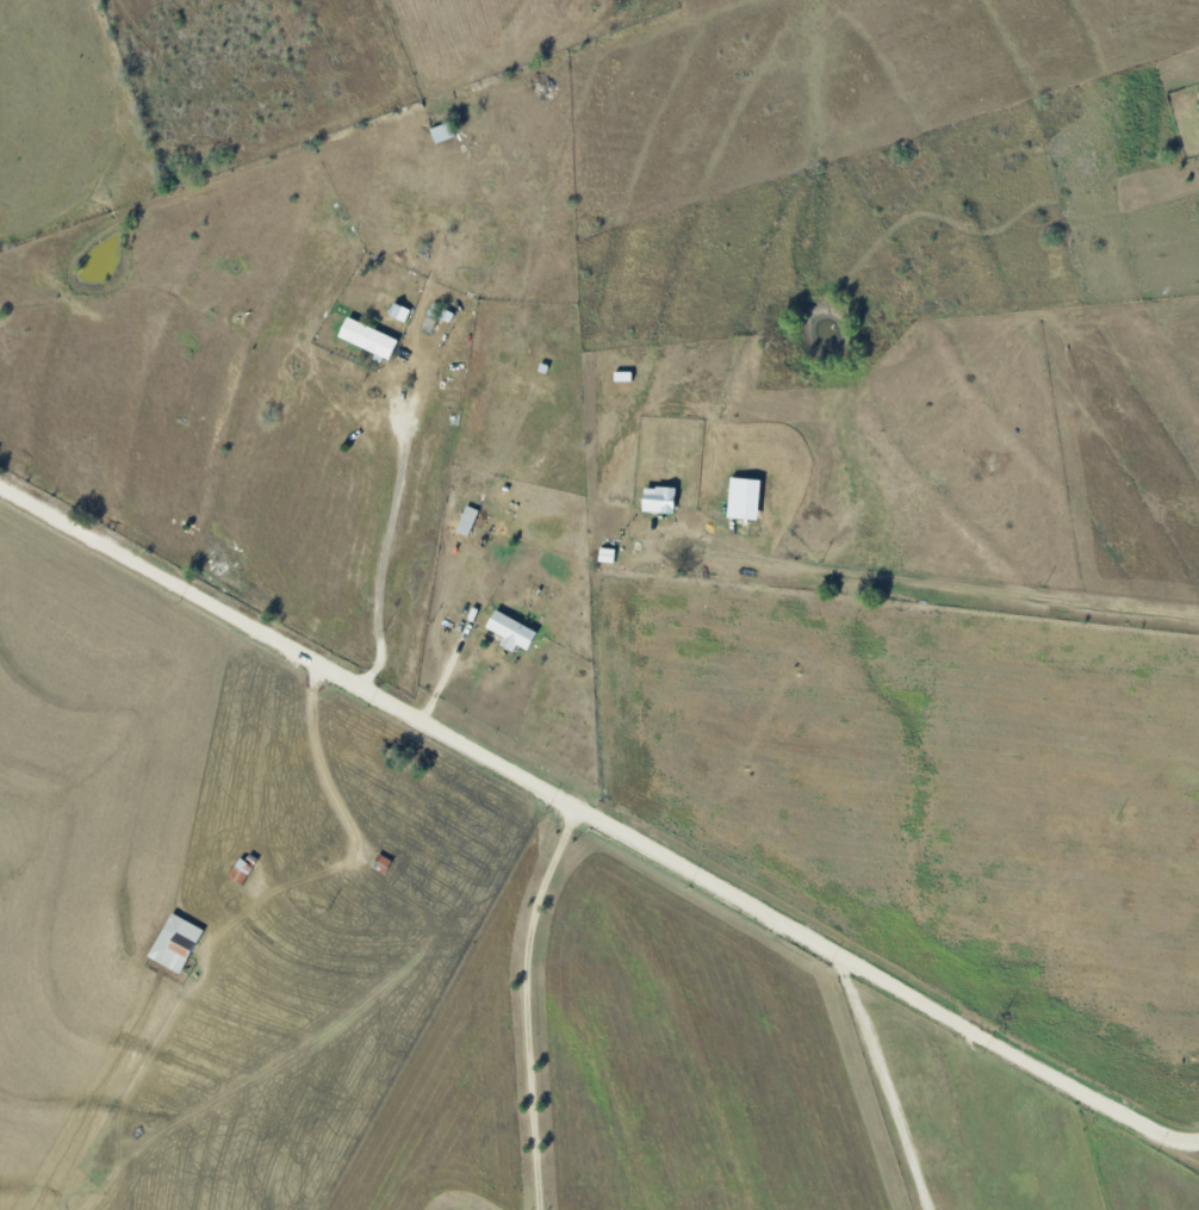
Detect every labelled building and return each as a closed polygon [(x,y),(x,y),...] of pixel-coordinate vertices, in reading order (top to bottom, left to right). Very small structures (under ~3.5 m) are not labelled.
[(454,136),(449,122),(429,128),(434,143),(454,136)] [(397,339),(346,316),(337,336),(388,360),(397,339)] [(643,487),(642,512),(673,513),(674,488),(643,487)] [(455,531),(468,536),(478,510),(465,505),(455,531)] [(499,646),(513,652),(515,646),(528,651),(537,629),(492,612),(485,629),(503,636),(499,646)] [(202,928),(169,913),(148,959),(182,974),(202,928)]
